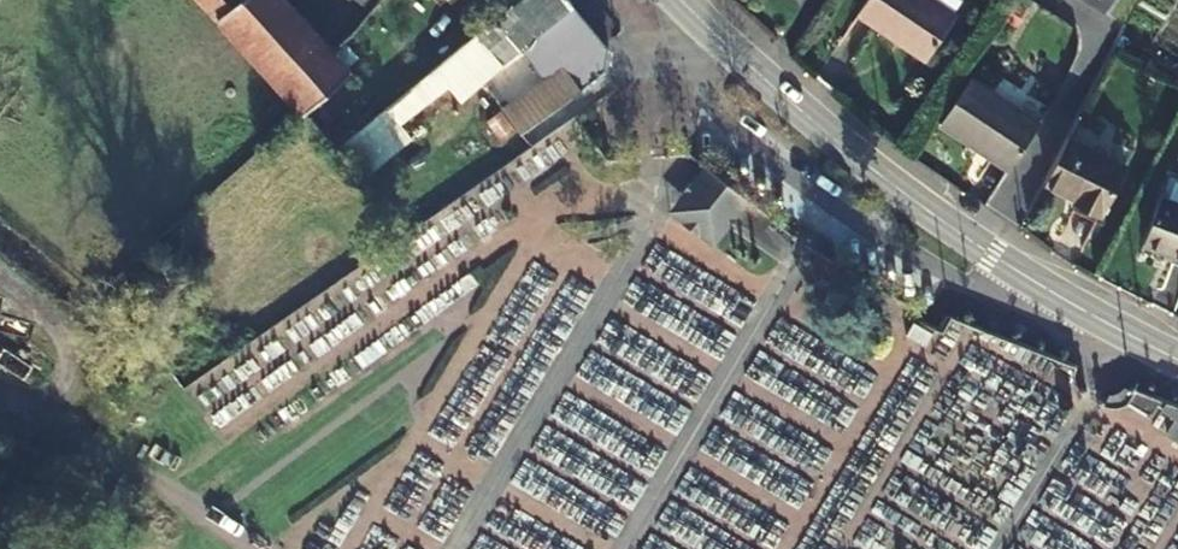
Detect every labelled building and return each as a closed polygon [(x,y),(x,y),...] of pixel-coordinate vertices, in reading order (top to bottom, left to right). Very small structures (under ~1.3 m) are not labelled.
[(221,19),(242,0),(205,0),(221,19)] [(221,19),(305,114),(353,71),(335,51),(289,0),(242,0),(221,19)] [(437,69),(389,109),(402,125),(450,86),(461,100),(523,48),(548,78),(507,112),(521,135),(584,92),(610,70),(610,48),(569,0),(521,0),(437,69)] [(954,21),(922,0),(873,0),(861,18),(927,62),(954,21)] [(1104,15),(1114,0),(1081,0),(1104,15)] [(1038,125),(970,79),(940,124),(977,150),(981,144),(1013,166),(1038,125)] [(402,125),(389,109),(342,148),(367,178),(414,139),(402,125)] [(1102,217),(1127,167),(1070,138),(1047,184),(1079,200),(1077,205),(1102,217)] [(750,197),(715,168),(691,196),(692,214),(708,227),(725,226),(750,197)] [(1173,185),(1166,203),(1177,208),(1177,187),(1173,185)] [(1166,203),(1160,201),(1142,245),(1177,259),(1177,208),(1166,203)] [(943,319),(920,309),(914,322),(939,332),(943,319)]
